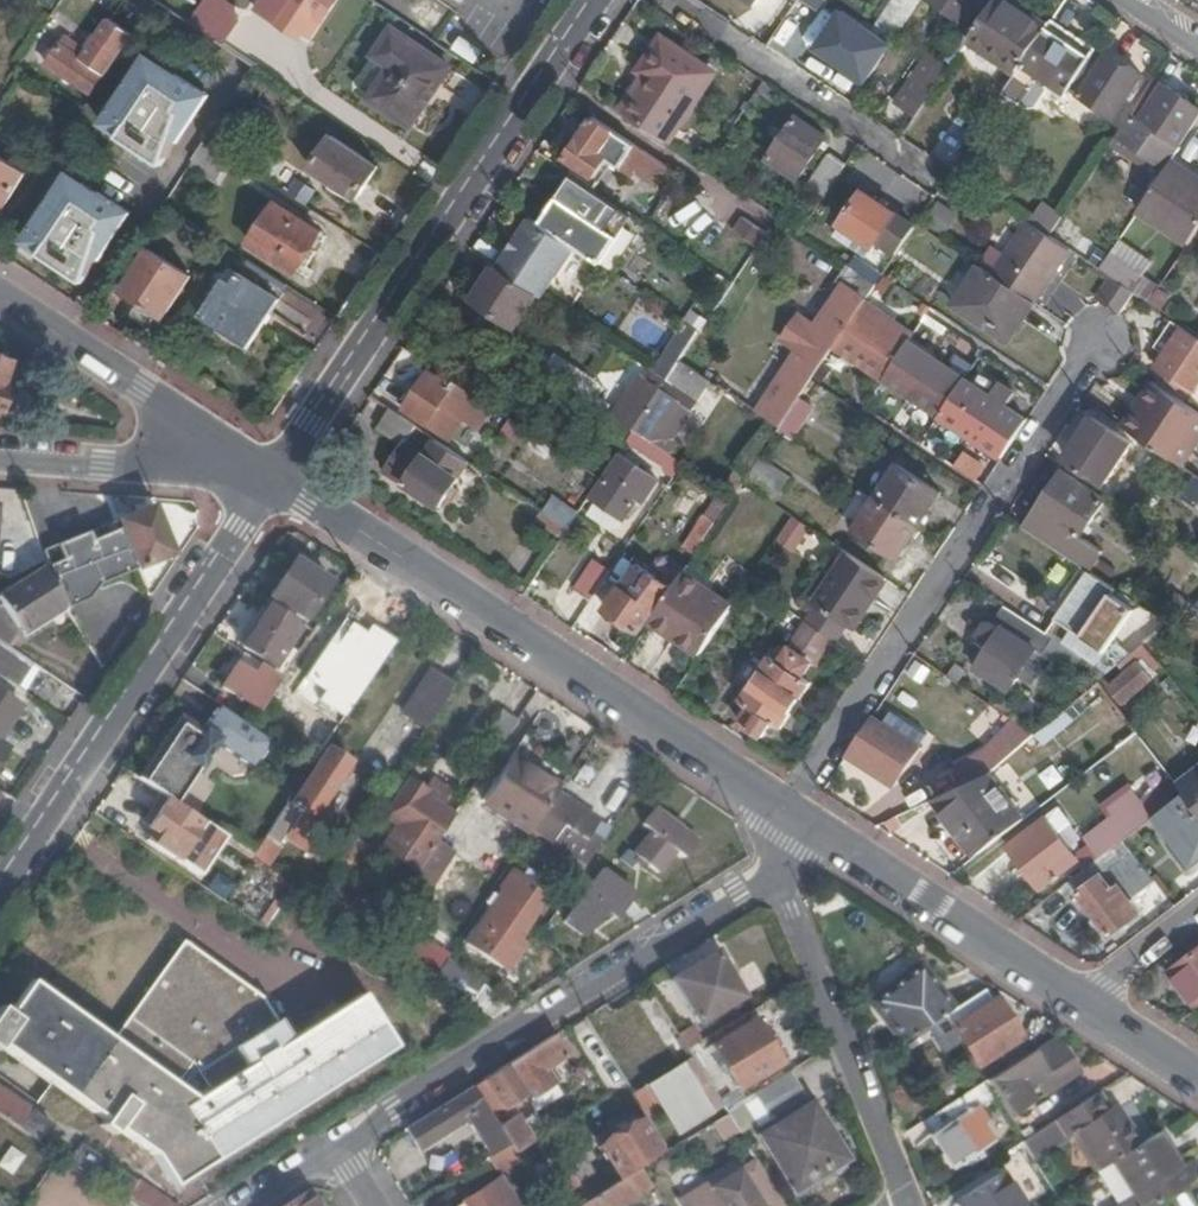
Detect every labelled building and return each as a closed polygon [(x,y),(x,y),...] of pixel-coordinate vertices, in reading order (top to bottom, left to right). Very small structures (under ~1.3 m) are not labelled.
[(149,0),(124,0),(145,15),(153,3),(149,0)] [(219,0),(202,0),(186,24),(219,45),(235,19),(228,15),(232,8),(219,0)] [(335,0),(262,0),(254,12),(297,39),(300,34),(308,40),(335,0)] [(749,21),(764,0),(717,0),(749,21)] [(958,24),(974,0),(922,0),(958,24)] [(990,5),(1024,28),(1030,18),(1003,0),(993,0),(990,5)] [(971,33),(965,42),(1015,77),(1047,30),(1030,18),(1024,28),(990,5),(971,33)] [(856,64),(870,72),(888,44),(831,6),(821,21),(866,50),(856,64)] [(44,65),(88,95),(127,36),(105,21),(84,52),(62,38),(44,65)] [(763,30),(749,21),(741,32),(755,42),(763,30)] [(1051,23),(1047,30),(1015,77),(1002,98),(1018,108),(1042,76),(1073,97),(1075,93),(1101,56),(1081,42),(1051,23)] [(363,51),(379,61),(358,93),(399,121),(421,87),(438,61),(382,24),(363,51)] [(927,56),(893,105),(913,119),(965,42),(971,33),(961,26),(936,62),(927,56)] [(479,50),(460,38),(453,50),(472,62),(479,50)] [(642,73),(647,76),(621,115),(665,144),(712,75),(662,42),(642,73)] [(1106,59),(1101,56),(1075,93),(1113,120),(1143,78),(1109,56),(1106,59)] [(453,72),(438,61),(421,87),(436,97),(453,72)] [(139,65),(98,125),(131,148),(139,136),(149,143),(148,144),(147,148),(148,153),(152,156),(164,160),(205,100),(174,79),(169,85),(139,65)] [(1112,143),(1146,166),(1151,158),(1167,168),(1168,167),(1174,157),(1183,145),(1180,143),(1197,117),(1197,105),(1156,79),(1112,143)] [(764,83),(757,94),(775,106),(783,95),(764,83)] [(758,120),(745,111),(740,118),(753,127),(758,120)] [(825,136),(793,116),(766,156),(798,178),(825,136)] [(600,154),(603,150),(653,184),(656,186),(669,169),(591,117),(562,157),(590,176),(605,157),(600,154)] [(976,134),(953,118),(928,156),(951,172),(976,134)] [(139,136),(131,148),(159,167),(164,160),(152,156),(148,153),(147,148),(148,144),(149,143),(139,136)] [(351,201),(375,168),(330,137),(307,171),(351,201)] [(229,159),(204,143),(189,164),(187,167),(212,184),(229,159)] [(1168,167),(1195,184),(1197,179),(1197,172),(1174,157),(1168,167)] [(828,158),(808,191),(822,200),(844,169),(828,158)] [(21,175),(0,161),(0,208),(21,175)] [(1167,168),(1136,212),(1187,246),(1197,229),(1197,179),(1195,184),(1168,167),(1167,168)] [(60,181),(19,242),(53,265),(60,253),(70,260),(69,261),(68,265),(69,270),(73,272),(85,277),(126,216),(95,195),(90,202),(60,181)] [(564,187),(539,223),(575,248),(599,264),(624,228),(612,220),(590,205),(564,187)] [(679,188),(668,210),(687,220),(698,198),(679,188)] [(863,257),(875,242),(894,256),(913,228),(862,193),(834,235),(863,257)] [(594,199),(590,205),(612,220),(616,214),(594,199)] [(292,272),(318,235),(274,204),(247,240),(292,272)] [(932,206),(922,221),(958,245),(968,231),(932,206)] [(539,223),(528,216),(494,265),(537,293),(541,296),(575,248),(539,223)] [(1049,237),(1069,251),(1079,236),(1083,231),(1062,216),(1048,236),(1049,237)] [(743,219),(733,233),(755,248),(765,233),(743,219)] [(1048,236),(1029,223),(993,275),(1033,302),(1035,304),(1070,252),(1069,251),(1049,237),(1048,236)] [(624,228),(599,264),(607,269),(631,234),(624,228)] [(979,239),(968,231),(958,245),(969,253),(979,239)] [(1079,236),(1069,251),(1070,252),(1098,270),(1108,255),(1079,236)] [(1108,255),(1098,270),(1148,304),(1156,291),(1157,289),(1140,278),(1149,263),(1117,241),(1108,255)] [(189,277),(150,251),(123,291),(161,318),(189,277)] [(60,253),(53,265),(80,284),(85,277),(73,272),(69,270),(68,265),(69,261),(70,260),(60,253)] [(221,281),(221,282),(202,309),(198,316),(231,338),(237,329),(253,341),(279,301),(275,298),(283,286),(246,262),(229,285),(221,281)] [(832,281),(840,287),(825,310),(847,325),(857,310),(874,285),(843,264),(832,281)] [(469,300),(513,329),(537,293),(494,265),(493,265),(469,300)] [(992,324),(1010,337),(1033,302),(993,275),(978,265),(950,304),(982,326),(989,317),(994,321),(992,324)] [(221,282),(209,274),(190,302),(202,309),(221,282)] [(827,277),(796,318),(813,328),(825,310),(840,287),(832,281),(827,277)] [(1168,299),(1156,291),(1148,304),(1159,312),(1168,299)] [(796,318),(782,340),(794,349),(820,366),(832,348),(845,328),(847,325),(825,310),(813,328),(796,318)] [(847,325),(845,328),(893,359),(905,341),(857,310),(847,325)] [(654,372),(666,380),(677,363),(699,332),(687,324),(654,372)] [(845,328),(832,348),(880,379),(893,359),(845,328)] [(253,341),(237,329),(231,338),(247,349),(253,341)] [(1181,331),(1155,368),(1192,395),(1197,386),(1197,343),(1181,331)] [(751,411),(778,428),(796,401),(810,381),(820,366),(794,349),(751,411)] [(550,356),(541,368),(586,399),(595,386),(589,381),(550,356)] [(880,379),(879,380),(938,418),(951,399),(921,379),(893,359),(880,379)] [(934,362),(921,379),(951,399),(963,380),(934,362)] [(666,380),(698,401),(710,385),(679,364),(677,363),(666,380)] [(12,370),(0,365),(0,409),(12,370)] [(963,380),(951,399),(1013,441),(1026,422),(1004,407),(1013,392),(978,369),(968,384),(963,380)] [(462,417),(476,427),(490,407),(451,381),(448,386),(428,372),(412,395),(407,392),(398,405),(447,438),(462,417)] [(611,410),(608,413),(633,430),(673,457),(678,448),(657,433),(678,402),(638,376),(613,411),(611,410)] [(1158,387),(1151,382),(1136,405),(1144,410),(1158,387)] [(1136,405),(1121,429),(1143,443),(1181,469),(1190,455),(1197,443),(1197,413),(1158,387),(1144,410),(1136,405)] [(951,399),(938,418),(1001,459),(1013,441),(951,399)] [(796,401),(778,428),(775,433),(789,443),(810,411),(796,401)] [(438,507),(443,499),(449,502),(457,490),(452,487),(467,464),(434,441),(426,452),(407,440),(414,428),(389,410),(375,431),(402,448),(388,470),(401,481),(438,507)] [(1132,447),(1093,420),(1066,458),(1106,485),(1132,447)] [(633,430),(623,444),(673,475),(681,462),(673,457),(633,430)] [(963,451),(954,469),(981,482),(989,464),(963,451)] [(589,501),(619,519),(625,511),(633,498),(638,502),(653,479),(618,456),(589,501)] [(750,470),(741,464),(730,479),(740,485),(747,475),(750,470)] [(939,495),(896,467),(875,500),(918,528),(939,495)] [(747,475),(740,485),(771,505),(781,491),(764,480),(761,484),(747,475)] [(1063,475),(1027,530),(1087,570),(1095,560),(1099,553),(1086,544),(1076,538),(1101,502),(1063,475)] [(740,485),(730,479),(722,490),(732,496),(740,485)] [(576,514),(552,497),(540,513),(565,530),(576,514)] [(638,502),(633,498),(625,511),(629,515),(638,502)] [(854,532),(897,560),(918,528),(875,500),(854,532)] [(62,607),(65,612),(85,599),(96,585),(170,556),(151,508),(39,550),(46,568),(56,598),(62,607)] [(540,513),(534,521),(559,539),(565,530),(540,513)] [(811,531),(793,519),(774,546),(792,558),(811,531)] [(633,535),(624,528),(615,541),(625,547),(633,535)] [(847,555),(838,549),(806,598),(815,603),(847,555)] [(883,579),(847,555),(815,603),(850,627),(883,579)] [(1110,570),(1095,560),(1087,570),(1103,581),(1110,570)] [(303,621),(327,585),(292,562),(268,598),(303,621)] [(667,587),(635,566),(603,609),(637,632),(667,587)] [(46,568),(0,604),(0,608),(23,637),(62,607),(56,598),(46,568)] [(1103,581),(1087,570),(1045,634),(1053,639),(1107,675),(1129,656),(1131,654),(1122,648),(1136,627),(1128,621),(1132,615),(1133,613),(1109,597),(1114,589),(1103,581)] [(682,571),(652,616),(674,631),(667,641),(696,660),(734,605),(682,571)] [(591,593),(579,584),(561,608),(574,616),(591,593)] [(1109,597),(1133,613),(1132,615),(1158,632),(1168,625),(1154,616),(1114,589),(1109,597)] [(1186,608),(1178,597),(1154,616),(1168,625),(1186,608)] [(238,650),(271,670),(298,628),(263,605),(239,642),(242,644),(238,650)] [(65,612),(62,607),(23,637),(28,642),(66,613),(65,612)] [(1036,651),(1043,655),(1053,639),(1045,634),(1004,607),(993,622),(980,625),(972,636),(989,648),(974,671),(1007,694),(1022,672),(1029,675),(1034,666),(1028,662),(1036,651)] [(11,652),(23,637),(0,608),(0,645),(11,652)] [(652,616),(645,626),(667,641),(674,631),(652,616)] [(318,653),(352,675),(332,706),(346,715),(387,652),(340,621),(318,653)] [(770,723),(779,728),(809,683),(801,677),(811,662),(813,664),(829,640),(804,624),(778,663),(770,657),(740,702),(748,707),(737,723),(761,737),(770,723)] [(1152,680),(1145,671),(1156,661),(1144,645),(1131,654),(1129,656),(1136,666),(1112,687),(1124,702),(1152,680)] [(935,650),(926,663),(957,683),(966,670),(935,650)] [(319,673),(305,663),(293,681),(292,682),(307,692),(307,691),(319,673)] [(234,666),(220,690),(256,715),(278,680),(256,666),(250,676),(234,666)] [(428,674),(402,714),(424,729),(451,689),(428,674)] [(1098,684),(1036,736),(1035,737),(1033,738),(1010,757),(1017,765),(1059,731),(1063,735),(1087,716),(1114,751),(1137,734),(1098,684)] [(18,710),(0,698),(0,738),(18,710)] [(198,735),(175,719),(133,780),(165,801),(172,806),(193,775),(199,778),(218,750),(228,757),(248,727),(218,707),(198,735)] [(500,712),(482,740),(497,749),(515,722),(500,712)] [(917,747),(870,718),(845,755),(893,785),(917,747)] [(982,753),(954,770),(963,788),(988,775),(1010,757),(1033,738),(1016,726),(982,753)] [(264,738),(248,727),(228,757),(245,767),(264,738)] [(328,749),(290,806),(287,804),(280,815),(288,820),(294,810),(310,820),(348,762),(328,749)] [(513,752),(482,800),(530,831),(531,829),(559,786),(561,783),(513,752)] [(1185,795),(1197,812),(1197,770),(1178,786),(1183,794),(1185,795)] [(963,788),(943,798),(983,852),(1021,822),(988,775),(963,788)] [(437,842),(453,818),(437,808),(446,794),(428,783),(423,790),(410,781),(385,819),(398,827),(382,853),(417,874),(417,872),(432,849),(437,842)] [(602,813),(559,786),(531,829),(587,864),(607,834),(594,826),(602,813)] [(1192,867),(1197,863),(1197,812),(1185,795),(1152,820),(1168,841),(1170,839),(1192,867)] [(943,798),(932,803),(974,859),(983,852),(943,798)] [(162,836),(154,848),(177,863),(202,826),(189,818),(182,813),(172,806),(165,801),(146,829),(162,836)] [(194,809),(188,805),(182,813),(189,818),(194,809)] [(1058,809),(1046,818),(1058,835),(1070,826),(1058,809)] [(683,860),(696,844),(654,811),(641,827),(651,835),(632,858),(655,877),(675,853),(683,860)] [(1038,890),(1076,860),(1058,835),(1046,818),(1007,846),(1038,890)] [(268,832),(253,823),(236,848),(251,858),(268,832)] [(282,842),(268,832),(251,858),(265,868),(282,842)] [(367,846),(353,837),(337,861),(351,869),(367,846)] [(1141,917),(1109,873),(1133,854),(1124,841),(1071,881),(1113,938),(1141,917)] [(437,842),(432,849),(417,872),(433,881),(452,851),(437,842)] [(400,871),(385,893),(399,901),(413,879),(400,871)] [(611,916),(627,895),(600,872),(559,923),(574,935),(597,906),(611,916)] [(504,893),(469,944),(476,949),(486,955),(509,920),(510,920),(521,905),(533,913),(545,892),(520,876),(508,895),(504,893)] [(351,903),(322,883),(312,899),(341,918),(351,903)] [(261,997),(182,945),(109,1053),(33,1000),(15,1025),(7,1019),(0,1014),(0,1051),(101,1122),(98,1128),(110,1136),(113,1131),(153,1159),(169,1186),(251,1134),(392,1049),(360,997),(289,1041),(261,997)] [(486,955),(476,949),(472,956),(481,962),(486,955)] [(1169,973),(1195,1010),(1197,1008),(1197,952),(1169,973)] [(742,998),(716,954),(671,980),(696,1024),(710,1016),(739,1000),(742,998)] [(443,966),(434,981),(465,1002),(475,986),(443,966)] [(924,973),(877,1007),(904,1045),(941,1021),(952,1013),(924,973)] [(652,994),(638,1003),(678,1069),(693,1060),(688,1053),(684,1046),(675,1031),(652,994)] [(992,1002),(990,1003),(984,994),(952,1013),(941,1021),(974,1070),(1019,1043),(992,1002)] [(739,1000),(710,1016),(720,1033),(748,1016),(739,1000)] [(712,1049),(738,1094),(782,1067),(756,1023),(712,1049)] [(687,1024),(675,1031),(684,1046),(696,1038),(687,1024)] [(553,1038),(505,1068),(525,1100),(527,1103),(546,1091),(554,1086),(546,1072),(567,1059),(553,1038)] [(1029,1055),(984,1083),(996,1100),(1010,1122),(1044,1099),(1045,1102),(1081,1077),(1062,1047),(1036,1065),(1029,1055)] [(712,1049),(693,1061),(721,1105),(738,1094),(712,1049)] [(678,1069),(634,1096),(649,1119),(661,1111),(678,1138),(723,1109),(721,1105),(693,1061),(693,1060),(678,1069)] [(525,1100),(505,1068),(472,1088),(485,1110),(499,1102),(506,1112),(525,1100)] [(775,1130),(759,1141),(792,1195),(820,1178),(848,1160),(812,1105),(811,1106),(789,1074),(753,1097),(775,1130)] [(986,1122),(979,1111),(996,1100),(984,1083),(923,1123),(931,1136),(930,1137),(950,1170),(967,1159),(970,1163),(981,1156),(979,1151),(990,1144),(979,1127),(986,1122)] [(34,1142),(46,1123),(28,1110),(30,1108),(0,1087),(0,1119),(34,1142)] [(485,1110),(472,1088),(407,1129),(421,1151),(466,1123),(488,1157),(507,1145),(497,1129),(485,1110)] [(546,1091),(527,1103),(533,1112),(552,1100),(546,1091)] [(1096,1096),(1051,1126),(1063,1144),(1069,1140),(1092,1177),(1094,1176),(1111,1165),(1138,1147),(1114,1112),(1109,1114),(1096,1096)] [(753,1097),(738,1107),(756,1136),(759,1141),(775,1130),(753,1097)] [(726,1114),(743,1143),(756,1136),(738,1107),(726,1114)] [(515,1119),(497,1129),(507,1145),(513,1155),(530,1143),(515,1119)] [(77,1144),(46,1123),(34,1142),(58,1158),(65,1163),(77,1144)] [(641,1123),(599,1149),(620,1182),(624,1179),(640,1169),(661,1155),(641,1123)] [(1063,1144),(1051,1126),(1024,1143),(1020,1146),(1033,1165),(1063,1144)] [(562,1127),(548,1136),(579,1186),(589,1202),(603,1193),(562,1127)] [(1111,1165),(1132,1197),(1118,1205),(1155,1205),(1197,1179),(1197,1178),(1197,1175),(1188,1160),(1174,1168),(1153,1137),(1138,1147),(1111,1165)] [(65,1163),(127,1205),(173,1205),(80,1140),(77,1144),(65,1163)] [(0,1160),(0,1168),(13,1176),(25,1155),(8,1145),(0,1160)] [(460,1176),(471,1193),(496,1178),(518,1164),(513,1155),(507,1145),(488,1157),(460,1176)] [(679,1205),(680,1205),(781,1205),(757,1165),(738,1176),(735,1171),(679,1205)] [(1094,1176),(1115,1205),(1118,1205),(1132,1197),(1111,1165),(1094,1176)] [(640,1169),(624,1179),(636,1198),(652,1189),(640,1169)] [(496,1178),(471,1193),(462,1199),(467,1205),(515,1205),(496,1178)] [(826,1187),(820,1178),(792,1195),(798,1205),(826,1187)] [(958,1205),(959,1205),(1017,1205),(1000,1178),(958,1205)] [(589,1202),(582,1205),(624,1205),(636,1198),(624,1179),(620,1182),(603,1193),(589,1202)] [(565,1195),(569,1203),(571,1205),(582,1205),(589,1202),(579,1186),(565,1195)] [(557,1200),(562,1205),(565,1205),(569,1203),(565,1195),(557,1200)] [(290,1205),(311,1205),(306,1197),(290,1205)]
